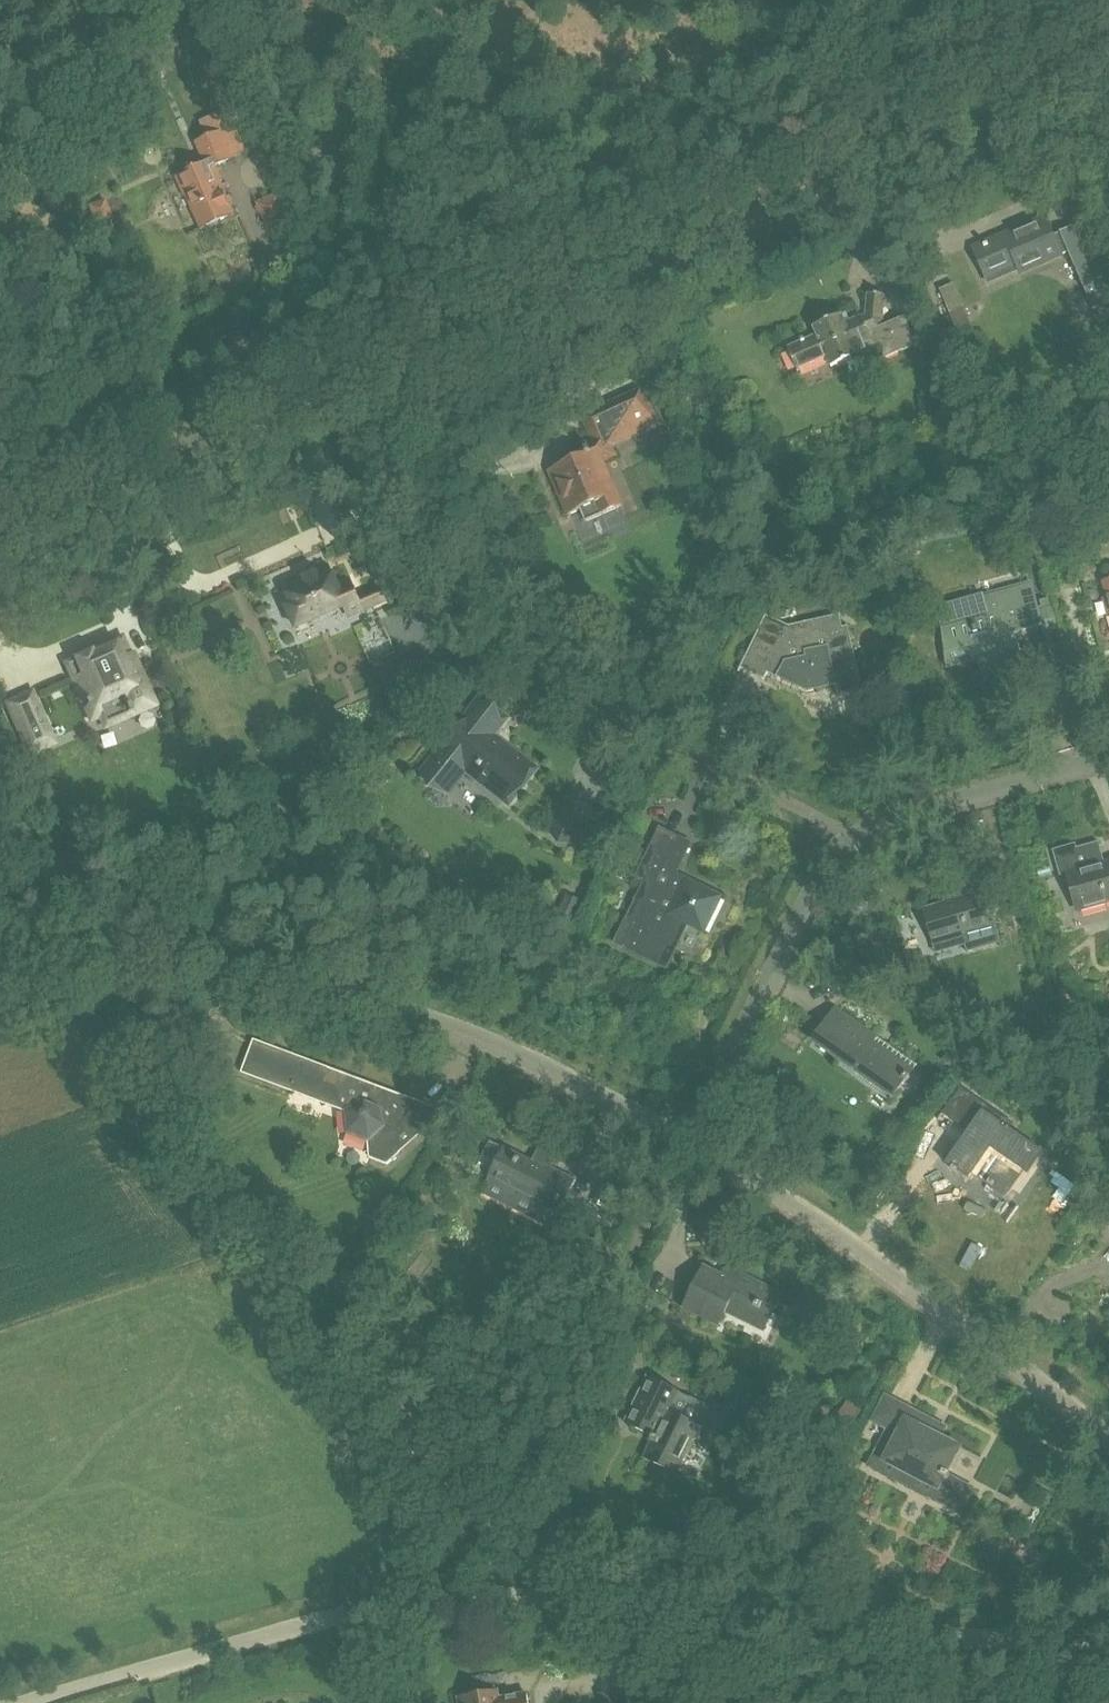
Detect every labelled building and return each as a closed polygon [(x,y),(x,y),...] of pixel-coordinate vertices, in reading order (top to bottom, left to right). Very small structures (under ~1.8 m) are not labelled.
[(208,70),(214,89),(232,83),(226,63),(208,70)] [(218,225),(219,220),(233,214),(214,168),(235,160),(234,158),(247,152),(229,109),(199,122),(206,137),(197,142),(208,165),(179,178),(202,228),(207,225),(211,228),(218,225)] [(256,203),(270,234),(293,224),(279,193),(256,203)] [(88,205),(96,228),(114,222),(105,199),(88,205)] [(1047,217),(974,249),(984,273),(1015,259),(1020,270),(1044,259),(1046,263),(1064,256),(1069,253),(1061,234),(1055,237),(1047,217)] [(1061,234),(1069,253),(1094,312),(1108,307),(1108,249),(1096,220),(1075,222),(1073,229),(1061,234)] [(940,290),(951,313),(965,307),(954,284),(940,290)] [(789,347),(799,370),(829,357),(833,366),(846,361),(848,365),(863,359),(861,355),(882,347),(887,358),(918,345),(905,316),(882,326),(886,294),(870,292),(868,313),(846,323),(842,313),(815,325),(819,334),(789,347)] [(951,313),(959,333),(973,326),(965,307),(951,313)] [(847,385),(882,370),(876,355),(840,370),(847,385)] [(594,452),(548,471),(567,516),(582,510),(587,521),(619,507),(599,465),(617,456),(612,446),(658,427),(641,389),(578,417),(594,452)] [(290,606),(299,626),(346,607),(350,617),(364,611),(387,601),(382,589),(359,598),(351,580),(339,586),(331,568),(306,578),(302,576),(292,581),(291,584),(287,586),(295,604),(290,606)] [(1031,581),(936,608),(945,625),(948,650),(973,643),(987,675),(1023,665),(1014,632),(1043,624),(1031,581)] [(862,701),(863,708),(868,707),(850,625),(843,627),(841,614),(791,624),(767,613),(738,672),(741,673),(743,669),(766,679),(769,673),(810,691),(839,685),(842,697),(853,703),(862,701)] [(77,659),(68,663),(93,719),(126,705),(131,715),(156,704),(134,654),(130,656),(123,638),(102,648),(104,652),(94,656),(92,652),(77,659)] [(390,668),(402,694),(425,683),(414,658),(390,668)] [(54,686),(64,706),(78,699),(68,679),(54,686)] [(40,720),(44,718),(33,693),(9,703),(31,753),(51,744),(40,720)] [(470,772),(511,804),(538,769),(495,736),(508,719),(482,699),(434,761),(431,759),(421,772),(451,795),(470,772)] [(11,781),(24,774),(15,758),(19,756),(4,729),(0,721),(0,765),(2,764),(11,781)] [(25,818),(28,802),(1,796),(0,802),(0,812),(25,818)] [(548,830),(580,845),(595,812),(563,797),(548,830)] [(616,942),(666,968),(687,925),(704,933),(722,896),(676,873),(691,843),(661,828),(637,877),(645,881),(616,942)] [(1056,849),(1063,874),(1069,873),(1078,905),(1106,898),(1107,903),(1108,902),(1108,860),(1107,861),(1098,863),(1093,844),(1079,848),(1078,843),(1056,849)] [(944,903),(923,909),(932,942),(961,934),(965,946),(967,953),(1001,943),(994,922),(990,924),(985,907),(1001,902),(998,894),(992,873),(976,878),(976,877),(951,885),(954,895),(955,900),(944,903)] [(555,915),(569,923),(581,901),(566,894),(555,915)] [(682,938),(672,966),(693,973),(703,946),(682,938)] [(876,1042),(879,1038),(842,1012),(819,1045),(841,1060),(837,1065),(852,1075),(855,1070),(894,1097),(914,1069),(876,1042)] [(370,1157),(388,1164),(400,1153),(398,1136),(430,1108),(430,1105),(261,1042),(248,1075),(293,1092),(345,1110),(345,1133),(369,1141),(370,1157)] [(961,1085),(937,1119),(964,1138),(945,1164),(951,1168),(950,1170),(956,1174),(958,1173),(969,1180),(973,1174),(987,1183),(985,1185),(991,1188),(992,1187),(1004,1195),(1021,1171),(1028,1176),(1044,1154),(1007,1130),(1013,1122),(961,1085)] [(505,1148),(490,1178),(512,1190),(506,1202),(538,1219),(542,1212),(556,1219),(573,1186),(559,1179),(560,1177),(547,1170),(550,1163),(536,1156),(532,1162),(505,1148)] [(726,1311),(765,1330),(782,1295),(728,1267),(724,1276),(706,1266),(685,1308),(719,1325),(726,1311)] [(646,1456),(678,1471),(700,1427),(722,1437),(732,1417),(691,1397),(690,1398),(649,1378),(627,1422),(653,1434),(651,1439),(654,1440),(646,1456)] [(861,1410),(847,1400),(832,1421),(846,1432),(861,1410)] [(885,1429),(867,1467),(909,1489),(915,1477),(932,1486),(927,1498),(956,1513),(967,1490),(945,1478),(946,1476),(941,1473),(952,1450),(933,1441),(937,1432),(925,1426),(927,1423),(906,1413),(905,1414),(907,1415),(897,1435),(885,1429)] [(456,1697),(457,1702),(531,1702),(529,1693),(516,1695),(497,1698),(496,1689),(456,1697)]
